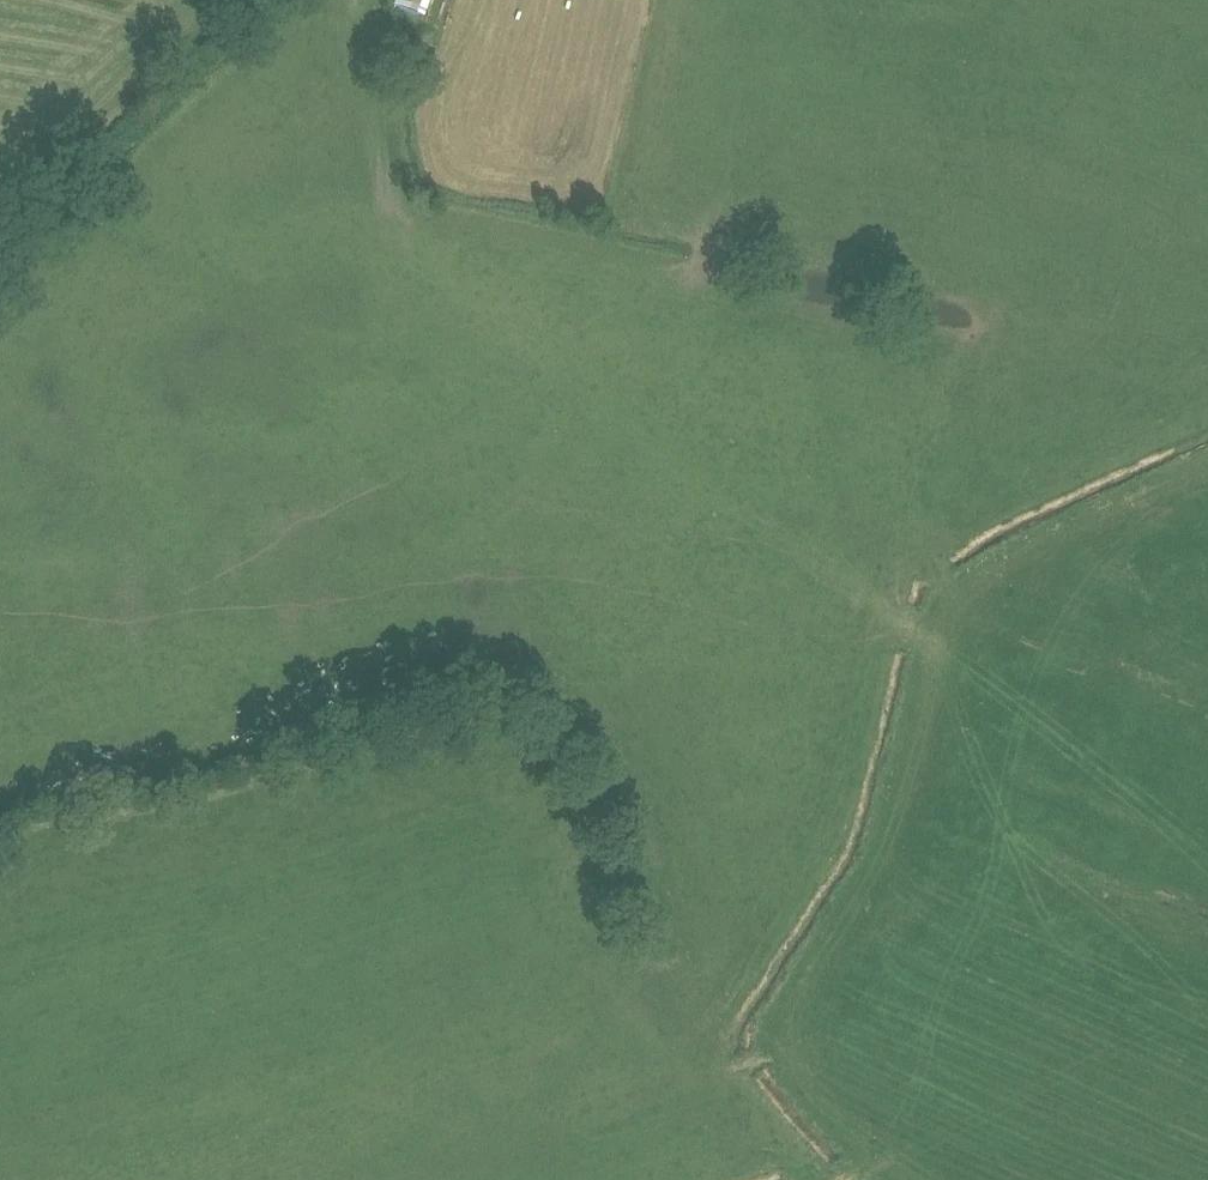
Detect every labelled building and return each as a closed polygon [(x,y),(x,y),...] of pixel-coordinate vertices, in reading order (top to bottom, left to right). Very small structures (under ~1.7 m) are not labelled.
[(394,5),(421,15),(426,0),(396,0),(394,5)]
